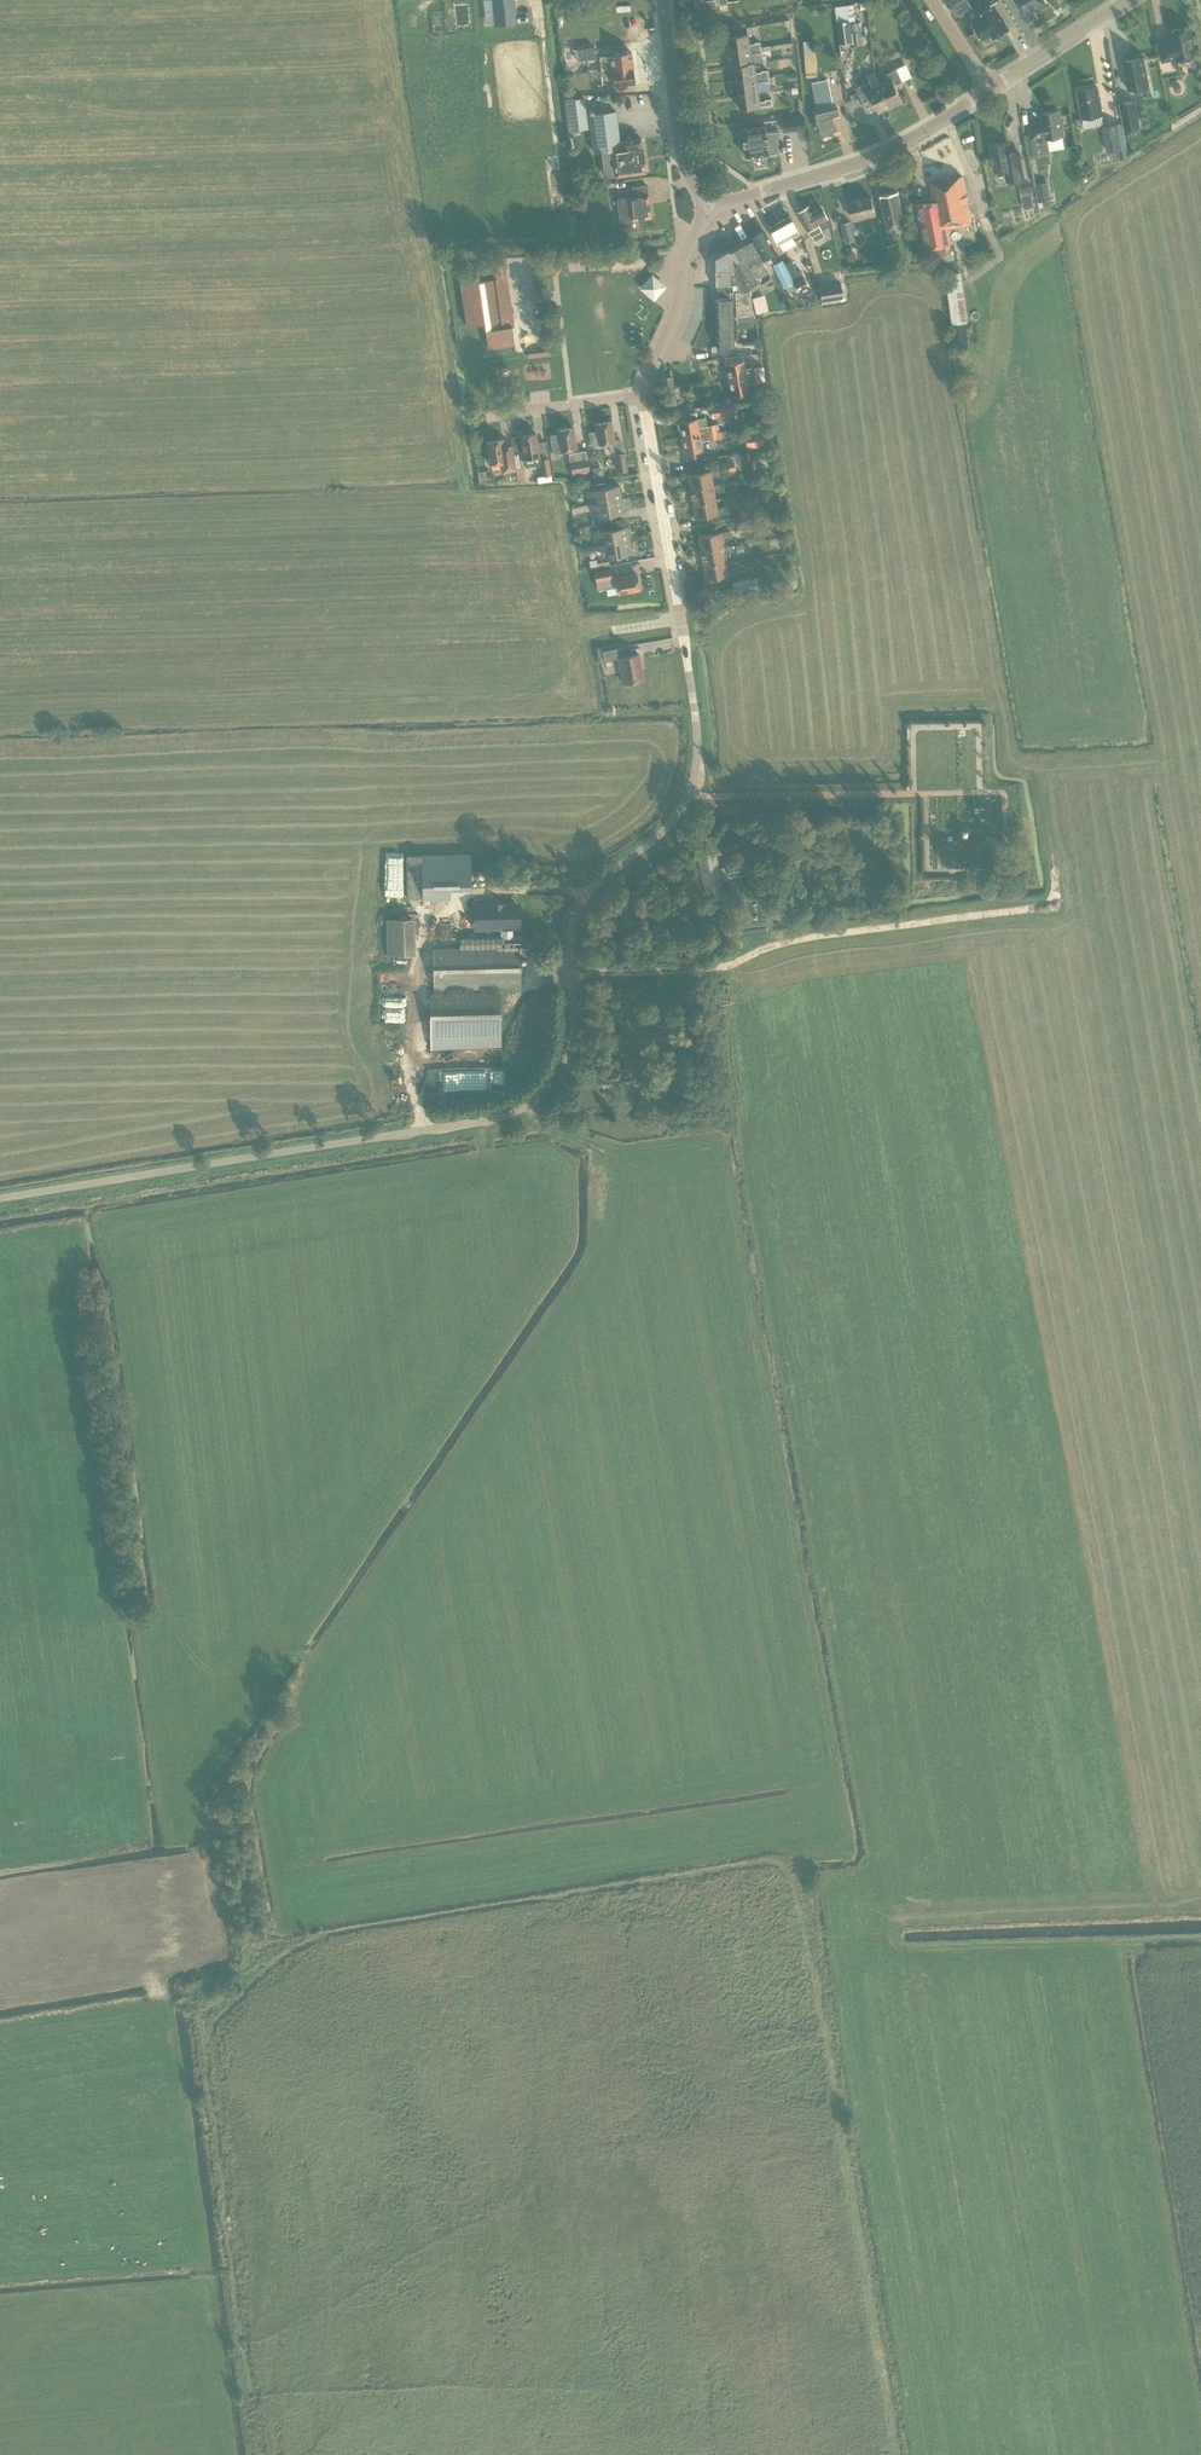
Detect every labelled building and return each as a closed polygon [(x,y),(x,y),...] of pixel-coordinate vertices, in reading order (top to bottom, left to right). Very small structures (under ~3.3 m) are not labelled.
[(494,25),(516,23),(513,0),(492,0),(494,25)] [(695,6),(710,5),(711,12),(719,11),(718,4),(727,3),(726,0),(694,0),(695,6)] [(1024,16),(1045,2),(1044,0),(1014,0),(1024,16)] [(640,3),(632,4),(632,14),(641,13),(640,3)] [(853,42),(849,5),(835,6),(840,44),(853,42)] [(1009,28),(995,5),(978,15),(980,18),(973,23),(983,40),(990,35),(993,39),(1009,28)] [(860,33),(859,23),(852,24),(853,34),(860,33)] [(1189,26),(1171,30),(1172,40),(1159,43),(1162,61),(1176,58),(1176,61),(1195,57),(1189,26)] [(724,36),(726,51),(760,47),(765,46),(765,41),(759,42),(759,41),(754,42),(754,43),(748,44),(747,33),(724,36)] [(817,72),(814,41),(803,42),(805,73),(817,72)] [(760,47),(726,51),(727,66),(733,65),(751,63),(751,62),(750,52),(755,52),(755,53),(760,52),(760,47)] [(635,83),(631,51),(604,55),(606,73),(611,73),(613,86),(635,83)] [(1127,90),(1147,86),(1142,57),(1122,61),(1127,90)] [(753,61),(751,62),(751,63),(733,65),(735,79),(768,75),(767,69),(761,70),(761,71),(755,72),(753,61)] [(881,84),(892,106),(903,101),(895,84),(902,81),(896,68),(884,74),(887,81),(881,84)] [(768,75),(735,79),(737,94),(757,91),(756,81),(762,80),(762,81),(768,81),(768,75)] [(822,138),(840,130),(834,117),(838,116),(836,105),(832,106),(827,80),(812,83),(814,90),(817,89),(821,108),(812,110),(814,122),(822,138)] [(1175,92),(1182,90),(1179,80),(1173,81),(1175,92)] [(878,112),(892,106),(881,84),(873,88),(869,81),(855,88),(861,101),(871,97),(878,112)] [(1102,114),(1097,86),(1077,90),(1082,118),(1102,114)] [(757,91),(737,94),(739,108),(759,106),(759,105),(771,104),(770,98),(764,99),(764,100),(758,101),(757,91)] [(588,129),(584,98),(565,101),(569,131),(588,129)] [(1138,128),(1133,101),(1119,103),(1124,131),(1138,128)] [(1049,153),(1047,138),(1064,135),(1059,110),(1041,113),(1043,123),(1038,124),(1037,123),(1029,124),(1035,155),(1049,153)] [(615,175),(645,171),(647,169),(646,164),(644,162),(641,137),(622,140),(619,140),(615,111),(589,114),(594,152),(612,150),(615,175)] [(781,119),(783,132),(805,129),(804,116),(781,119)] [(1121,148),(1116,125),(1102,127),(1107,151),(1121,148)] [(764,126),(742,128),(745,156),(778,152),(776,138),(778,138),(777,131),(765,133),(764,126)] [(1007,181),(1023,178),(1019,153),(1010,155),(1008,143),(990,146),(995,171),(1005,169),(1007,181)] [(1086,177),(1092,171),(1087,165),(1081,171),(1086,177)] [(971,223),(962,176),(931,181),(934,200),(917,203),(925,248),(951,243),(948,227),(971,223)] [(1051,199),(1048,181),(1036,183),(1039,202),(1051,199)] [(650,210),(648,194),(646,184),(632,186),(633,195),(628,196),(629,208),(617,209),(618,213),(620,213),(621,219),(631,218),(631,220),(651,217),(651,215),(652,214),(652,211),(650,210)] [(1034,196),(1032,185),(1020,187),(1022,198),(1034,196)] [(618,193),(616,186),(599,189),(600,196),(618,193)] [(905,225),(898,191),(880,194),(889,233),(893,232),(892,228),(905,225)] [(875,214),(871,197),(849,202),(853,220),(861,218),(865,233),(874,230),(871,216),(875,214)] [(811,212),(807,206),(797,212),(807,230),(810,236),(811,236),(814,242),(824,237),(821,230),(817,223),(827,218),(821,207),(811,212)] [(798,231),(790,216),(769,227),(778,243),(781,248),(800,237),(797,232),(798,231)] [(855,240),(851,221),(841,224),(846,242),(855,240)] [(761,231),(750,237),(767,270),(772,268),(769,263),(772,262),(768,256),(773,253),(761,231)] [(771,276),(767,270),(750,237),(729,249),(748,284),(757,278),(760,283),(771,276)] [(899,257),(896,243),(888,245),(891,259),(899,257)] [(848,259),(855,258),(853,248),(847,249),(848,259)] [(747,284),(748,284),(729,249),(714,257),(716,274),(715,274),(716,285),(716,300),(715,300),(716,344),(734,343),(732,306),(736,306),(737,329),(751,329),(750,313),(752,313),(750,292),(747,284)] [(785,264),(782,259),(772,264),(785,287),(794,282),(799,291),(801,289),(804,294),(810,291),(807,286),(808,286),(800,270),(797,272),(791,260),(785,264)] [(514,326),(506,275),(504,261),(492,263),(494,279),(479,281),(478,276),(459,279),(466,325),(485,323),(485,330),(488,348),(514,344),(512,326),(514,326)] [(638,285),(652,298),(665,283),(651,270),(638,285)] [(967,322),(961,272),(946,274),(952,324),(967,322)] [(842,298),(840,283),(819,286),(821,301),(842,298)] [(755,312),(762,311),(760,301),(753,303),(755,312)] [(759,350),(758,343),(743,345),(744,353),(759,350)] [(551,354),(549,347),(526,350),(527,357),(551,354)] [(761,359),(760,351),(744,353),(745,361),(761,359)] [(725,363),(728,379),(758,373),(757,366),(744,368),(743,360),(725,363)] [(758,373),(728,379),(731,395),(749,392),(747,383),(754,382),(760,381),(758,373)] [(710,405),(712,418),(737,414),(735,401),(710,405)] [(696,417),(695,408),(681,410),(683,419),(696,417)] [(679,421),(681,437),(715,431),(738,427),(736,420),(714,423),(708,424),(708,425),(698,427),(696,418),(679,421)] [(615,442),(611,420),(595,423),(596,431),(588,432),(590,445),(599,444),(609,442),(610,451),(616,450),(615,442)] [(577,448),(573,427),(557,429),(560,451),(577,448)] [(715,431),(681,437),(684,453),(702,449),(700,440),(710,438),(711,439),(717,438),(720,438),(719,434),(738,430),(738,427),(715,431)] [(761,430),(744,433),(747,447),(764,444),(761,430)] [(537,443),(536,433),(520,436),(524,458),(539,455),(543,476),(552,475),(547,445),(537,443)] [(504,447),(503,439),(486,441),(490,463),(501,461),(502,468),(502,473),(516,471),(515,465),(512,445),(504,447)] [(720,451),(741,448),(740,439),(719,442),(720,451)] [(589,470),(585,450),(569,453),(572,473),(589,470)] [(627,469),(624,453),(616,454),(619,471),(627,469)] [(735,470),(733,461),(722,463),(723,472),(735,470)] [(713,485),(711,475),(715,474),(716,476),(720,475),(719,469),(688,474),(690,489),(713,485)] [(526,480),(525,472),(517,473),(518,481),(526,480)] [(690,489),(693,503),(715,499),(713,489),(718,488),(718,490),(723,489),(722,483),(713,485),(690,489)] [(598,503),(622,498),(619,485),(586,491),(587,496),(597,494),(598,502),(598,503)] [(624,511),(622,498),(598,503),(598,502),(589,504),(589,509),(599,507),(601,516),(624,511)] [(715,499),(693,503),(695,517),(726,512),(725,506),(721,507),(721,509),(717,509),(715,499)] [(588,512),(586,505),(577,507),(578,514),(588,512)] [(606,544),(629,539),(627,526),(594,532),(595,537),(604,535),(606,543),(606,544)] [(698,536),(700,550),(723,546),(721,536),(725,536),(726,537),(731,537),(729,531),(721,532),(720,532),(698,536)] [(631,553),(629,539),(606,544),(606,543),(596,545),(597,550),(607,548),(608,557),(631,553)] [(744,552),(743,544),(735,546),(736,553),(744,552)] [(700,550),(703,564),(725,560),(724,550),(728,550),(728,552),(732,551),(731,545),(723,546),(700,550)] [(596,556),(588,557),(588,564),(606,563),(606,559),(596,560),(596,556)] [(725,560),(703,564),(705,579),(728,575),(736,574),(735,568),(731,568),(731,570),(727,571),(725,560)] [(639,589),(637,574),(615,577),(615,578),(612,578),(610,568),(594,571),(597,589),(617,585),(618,593),(639,589)] [(761,587),(760,578),(731,582),(733,592),(747,590),(747,589),(761,587)] [(624,657),(622,647),(602,651),(604,660),(619,658),(623,682),(643,679),(638,654),(624,657)] [(709,853),(697,855),(700,875),(704,896),(718,893),(715,872),(725,870),(726,875),(746,872),(751,864),(744,859),(724,863),(724,866),(714,868),(711,852),(709,853)] [(469,854),(406,855),(407,897),(422,897),(423,897),(445,896),(445,886),(459,886),(459,884),(470,884),(469,854)] [(387,897),(398,898),(399,882),(388,882),(387,897)] [(501,937),(512,937),(512,927),(516,927),(516,903),(502,903),(492,903),(492,904),(478,904),(478,928),(501,927),(501,937)] [(412,918),(387,919),(388,955),(413,954),(412,918)] [(437,918),(436,926),(446,928),(447,919),(437,918)] [(520,946),(519,936),(512,937),(501,937),(461,938),(459,938),(459,948),(433,948),(434,988),(520,986),(519,946),(520,946)] [(407,980),(375,980),(375,991),(381,991),(381,1012),(407,1012),(407,980)] [(501,1043),(499,991),(429,993),(431,1045),(501,1043)] [(519,1002),(517,1020),(530,1021),(532,1004),(519,1002)] [(441,1068),(497,1067),(496,1048),(465,1049),(465,1059),(452,1060),(452,1051),(440,1052),(441,1068)] [(628,1067),(625,1068),(600,1070),(601,1082),(621,1080),(629,1079),(628,1067)]
